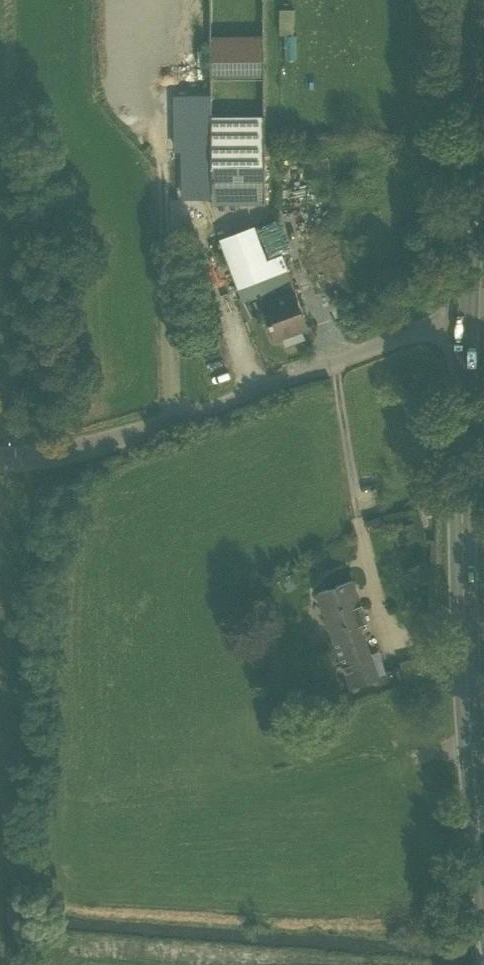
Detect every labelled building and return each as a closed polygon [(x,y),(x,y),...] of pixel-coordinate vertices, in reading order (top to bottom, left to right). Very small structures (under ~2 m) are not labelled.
[(265,159),(264,0),(210,0),(211,92),(211,159),(265,159)] [(184,198),(212,198),(211,159),(211,92),(176,93),(176,146),(183,146),(184,198)] [(266,202),(265,159),(211,159),(212,198),(212,203),(266,202)] [(287,335),(289,341),(302,336),(302,335),(298,337),(296,331),(300,330),(309,326),(295,291),(282,256),(267,261),(254,227),(221,240),(244,300),(260,294),(276,339),(287,335)] [(318,593),(334,633),(361,622),(369,619),(353,579),(318,593)] [(381,672),(361,622),(334,633),(354,683),(381,672)]
